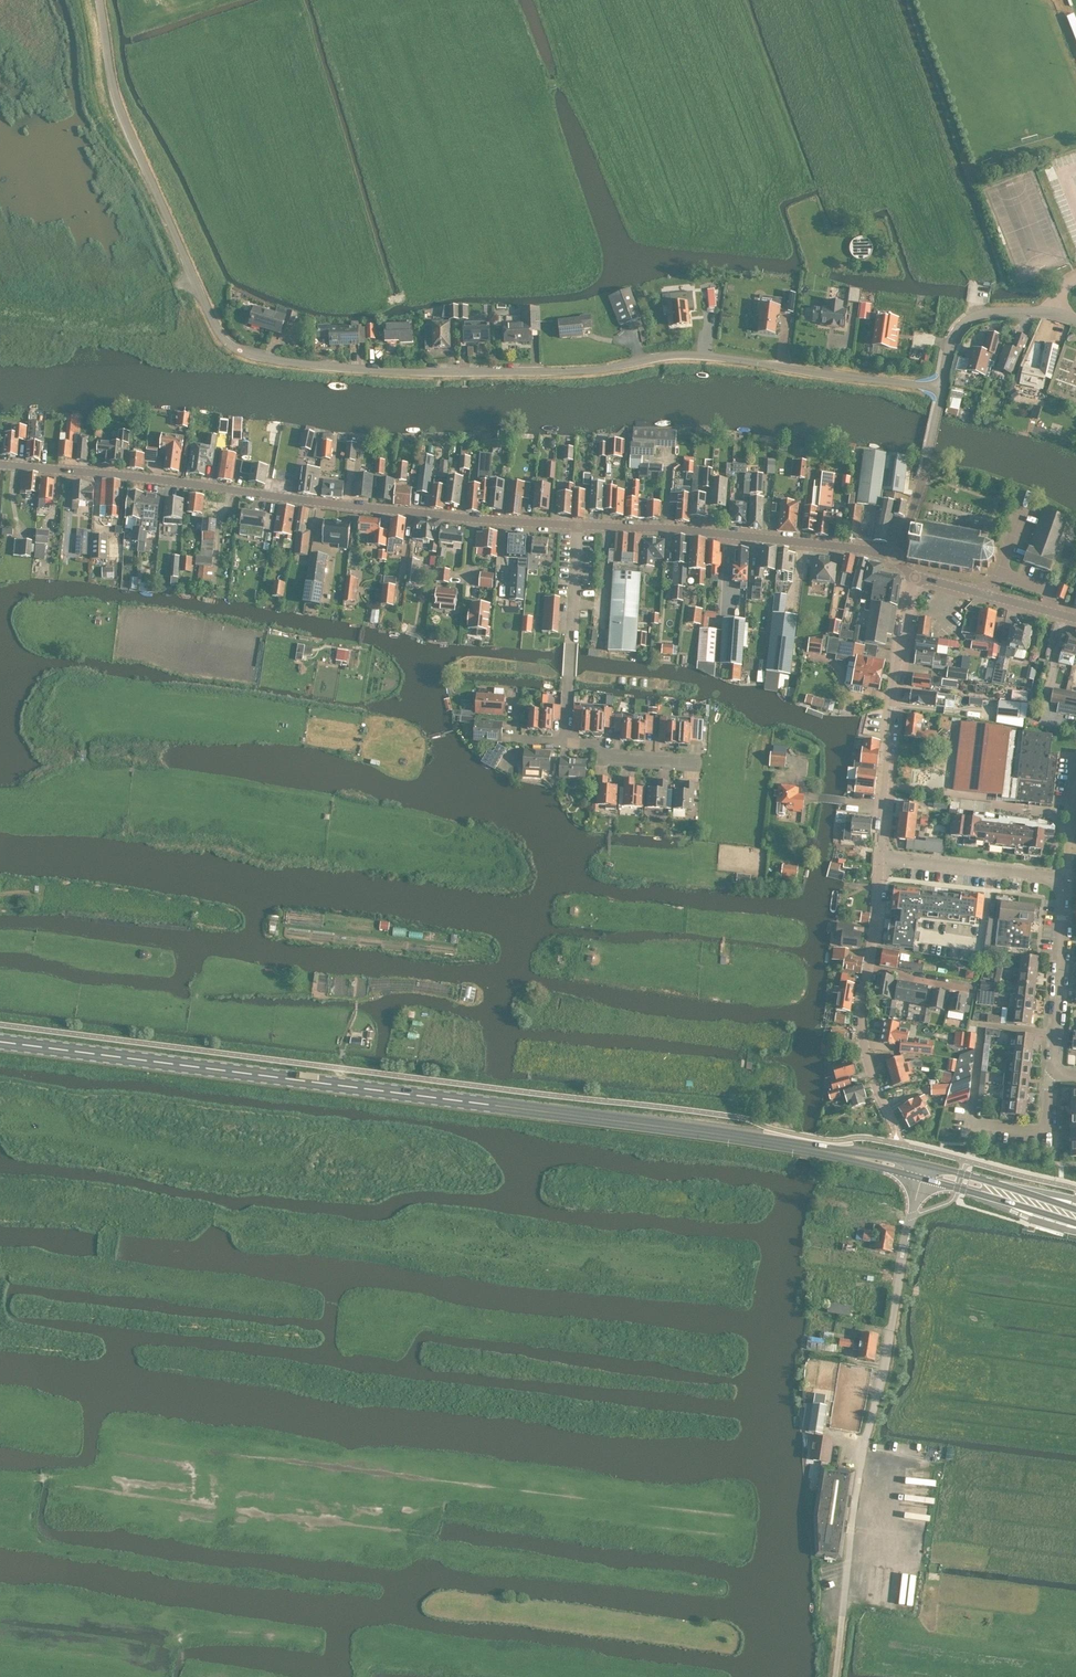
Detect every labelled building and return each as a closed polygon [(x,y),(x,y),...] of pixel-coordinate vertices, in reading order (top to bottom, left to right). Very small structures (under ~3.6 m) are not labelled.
[(861,288),(849,286),(847,301),(859,302),(861,288)] [(608,295),(619,324),(640,316),(629,287),(608,295)] [(714,287),(707,288),(709,305),(715,305),(714,287)] [(669,292),(661,293),(662,303),(669,303),(671,324),(689,322),(687,308),(694,307),(692,290),(669,292)] [(775,303),(758,301),(756,310),(759,313),(757,331),(775,333),(776,323),(775,322),(776,315),(779,313),(779,308),(783,308),(783,310),(792,311),(795,291),(785,290),(784,298),(776,297),(775,303)] [(842,300),(828,298),(827,306),(822,305),(822,307),(814,306),(812,320),(820,321),(820,323),(827,324),(827,325),(838,326),(838,325),(845,326),(847,308),(841,308),(842,300)] [(870,303),(860,301),(858,317),(864,317),(864,315),(869,316),(870,303)] [(449,305),(449,318),(458,318),(458,304),(449,305)] [(468,304),(459,304),(459,318),(463,318),(468,318),(468,304)] [(249,323),(280,332),(284,318),(293,321),(296,312),(277,306),(275,312),(254,306),(249,323)] [(540,335),(539,306),(521,307),(521,320),(503,321),(504,341),(515,341),(515,338),(531,338),(531,335),(540,335)] [(582,332),(581,327),(591,326),(590,313),(579,314),(579,316),(558,318),(560,336),(569,336),(569,333),(582,332)] [(875,315),(871,343),(890,345),(891,339),(894,339),(897,317),(882,315),(881,316),(875,315)] [(489,319),(463,320),(463,341),(472,341),(472,339),(489,338),(489,319)] [(329,343),(358,343),(358,320),(350,320),(350,324),(331,324),(330,324),(318,324),(318,335),(329,335),(329,343)] [(431,320),(432,346),(449,346),(449,320),(431,320)] [(411,341),(411,322),(385,323),(385,340),(404,339),(404,342),(411,341)] [(366,323),(366,337),(374,337),(374,323),(366,323)] [(966,368),(984,373),(983,376),(987,377),(991,363),(992,364),(1001,338),(998,337),(999,334),(987,331),(982,349),(972,346),(972,348),(967,346),(964,357),(954,354),(950,366),(951,366),(955,367),(965,370),(966,368)] [(996,367),(1011,373),(1025,335),(1017,332),(1011,347),(1004,345),(996,367)] [(1023,366),(1019,383),(1042,388),(1044,375),(1049,376),(1054,359),(1057,359),(1058,353),(1055,352),(1057,345),(1046,343),(1040,370),(1023,366)] [(947,402),(946,406),(948,406),(949,403),(950,396),(951,396),(953,386),(952,385),(955,369),(955,367),(951,366),(951,368),(950,371),(950,375),(950,382),(949,389),(949,395),(947,402)] [(950,406),(959,408),(964,391),(954,389),(950,406)] [(1030,416),(1038,417),(1041,404),(1032,403),(1030,416)] [(176,424),(187,426),(189,412),(178,411),(176,424)] [(65,440),(59,440),(58,456),(71,458),(73,431),(79,432),(81,415),(67,414),(65,440)] [(25,458),(38,459),(40,441),(34,440),(35,436),(34,436),(36,419),(28,418),(25,458)] [(281,437),(283,425),(275,423),(272,435),(281,437)] [(1,453),(16,454),(17,439),(24,439),(25,425),(11,424),(10,432),(3,431),(1,453)] [(630,453),(641,454),(653,455),(654,442),(675,443),(675,429),(657,427),(633,426),(632,439),(631,439),(630,453)] [(300,446),(309,448),(314,431),(305,428),(300,446)] [(102,462),(109,463),(109,460),(122,461),(123,442),(128,442),(129,433),(121,432),(120,441),(110,440),(98,439),(97,450),(103,451),(102,462)] [(164,468),(178,470),(181,450),(183,435),(162,432),(160,447),(167,448),(164,468)] [(190,472),(203,474),(205,463),(212,464),(216,433),(207,432),(206,443),(193,441),(193,442),(191,442),(189,461),(191,461),(190,472)] [(76,458),(86,459),(89,434),(78,434),(76,458)] [(607,455),(621,456),(622,438),(608,437),(607,455)] [(320,457),(321,457),(322,439),(322,440),(314,438),(311,455),(320,457)] [(331,440),(322,439),(321,457),(330,458),(332,440),(331,440)] [(344,458),(355,459),(357,441),(346,440),(344,458)] [(563,458),(572,459),(573,446),(564,445),(563,458)] [(144,452),(142,452),(142,448),(133,447),(133,451),(128,451),(127,466),(143,468),(144,452)] [(857,501),(879,505),(887,452),(864,448),(857,501)] [(232,480),(235,452),(221,450),(219,459),(217,478),(232,480)] [(466,510),(479,511),(480,501),(487,502),(491,454),(488,454),(485,451),(483,454),(479,453),(478,475),(480,478),(481,478),(481,483),(468,482),(466,510)] [(777,466),(778,451),(770,451),(769,466),(777,466)] [(886,541),(891,520),(890,515),(893,500),(893,498),(894,491),(898,491),(902,492),(907,455),(887,452),(880,498),(881,498),(880,505),(873,539),(886,541)] [(416,490),(428,492),(433,454),(421,453),(416,490)] [(641,454),(630,453),(630,459),(629,466),(639,467),(639,460),(641,460),(641,454)] [(459,468),(469,469),(470,455),(460,454),(459,468)] [(653,463),(653,455),(641,454),(641,460),(639,460),(639,467),(639,476),(648,476),(648,470),(662,471),(663,463),(653,463)] [(736,455),(736,464),(747,464),(747,455),(736,455)] [(374,472),(384,473),(385,458),(375,458),(374,472)] [(432,506),(442,507),(445,484),(441,483),(442,476),(446,476),(448,459),(440,458),(438,475),(434,475),(430,504),(432,506)] [(796,476),(804,477),(806,459),(798,458),(796,476)] [(249,481),(264,483),(267,464),(241,460),(239,471),(250,473),(249,481)] [(396,478),(406,479),(407,461),(397,460),(396,478)] [(684,471),(692,471),(693,460),(685,460),(684,471)] [(691,492),(689,514),(703,515),(705,493),(694,492),(695,488),(697,488),(699,465),(694,464),(692,478),(691,491),(691,492)] [(298,491),(316,494),(319,467),(313,467),(314,466),(303,465),(301,473),(298,491)] [(702,485),(710,486),(711,467),(704,466),(702,485)] [(845,467),(844,480),(853,480),(854,467),(845,467)] [(35,488),(37,471),(21,470),(19,492),(36,494),(37,489),(35,488)] [(750,491),(762,492),(763,472),(744,471),(744,485),(750,485),(750,491)] [(831,508),(835,472),(822,471),(821,479),(815,530),(815,533),(827,534),(829,522),(841,523),(843,509),(831,508)] [(353,495),(370,497),(373,473),(356,472),(353,495)] [(444,502),(458,504),(462,475),(448,473),(444,502)] [(378,498),(391,499),(394,477),(380,476),(378,498)] [(710,504),(725,505),(727,477),(712,476),(710,504)] [(99,515),(118,516),(120,479),(102,477),(99,515)] [(321,495),(342,497),(343,479),(323,477),(321,495)] [(37,507),(44,507),(45,499),(51,499),(53,479),(39,478),(37,498),(38,498),(37,507)] [(490,478),(487,507),(501,508),(504,480),(490,478)] [(505,513),(520,514),(521,497),(528,497),(530,481),(509,479),(505,513)] [(638,500),(639,479),(633,479),(632,487),(631,496),(626,496),(625,516),(636,517),(638,500)] [(813,486),(811,505),(804,504),(802,529),(815,530),(821,479),(811,479),(810,485),(813,486)] [(87,481),(74,480),(73,500),(72,500),(72,507),(78,508),(79,500),(86,501),(86,500),(92,500),(93,488),(87,487),(87,481)] [(590,509),(602,510),(604,481),(592,480),(591,489),(590,509)] [(604,503),(603,508),(610,509),(610,514),(623,515),(624,489),(624,482),(617,481),(617,485),(611,485),(605,485),(604,503)] [(557,513),(571,513),(573,483),(566,482),(565,491),(557,491),(556,505),(558,505),(557,513)] [(393,502),(410,504),(411,486),(395,484),(393,502)] [(533,507),(548,509),(549,486),(535,485),(533,507)] [(572,517),(584,517),(585,489),(580,489),(580,486),(574,485),(572,517)] [(729,520),(747,522),(749,491),(750,491),(750,485),(744,485),(743,500),(730,499),(729,520)] [(135,526),(132,525),(130,540),(138,541),(144,492),(129,490),(125,517),(136,519),(135,526)] [(675,519),(688,520),(689,514),(691,492),(670,491),(669,501),(677,501),(675,519)] [(843,536),(857,538),(861,505),(853,504),(855,492),(849,491),(847,504),(848,504),(843,536)] [(138,541),(146,542),(148,527),(152,528),(153,521),(156,521),(160,493),(144,492),(138,541)] [(187,511),(203,513),(205,495),(189,493),(187,511)] [(749,527),(762,528),(763,496),(750,495),(749,527)] [(163,522),(181,523),(183,498),(165,496),(163,522)] [(778,529),(796,531),(800,500),(780,498),(778,529)] [(906,500),(897,498),(893,513),(903,515),(906,500)] [(636,517),(659,518),(660,500),(646,500),(638,500),(636,517)] [(273,536),(279,537),(279,532),(282,533),(287,505),(278,504),(273,536)] [(284,538),(290,539),(295,506),(287,505),(282,533),(285,533),(284,538)] [(248,532),(257,533),(258,526),(270,528),(270,527),(269,527),(271,514),(272,514),(272,513),(257,511),(258,509),(252,508),(252,510),(242,509),(241,516),(240,522),(240,524),(249,525),(248,532)] [(1053,511),(1043,508),(1030,545),(1029,545),(1024,560),(1038,565),(1041,566),(1048,569),(1054,554),(1053,554),(1066,518),(1067,516),(1058,513),(1053,511)] [(310,529),(306,528),(308,513),(309,511),(307,510),(297,509),(290,555),(306,557),(310,529)] [(117,524),(125,525),(126,518),(118,516),(117,524)] [(390,518),(387,549),(387,551),(393,552),(394,543),(402,544),(403,536),(405,521),(405,518),(402,518),(392,516),(392,519),(390,518)] [(428,550),(435,551),(440,519),(416,516),(415,518),(412,537),(430,539),(428,550)] [(366,543),(385,545),(386,529),(379,529),(380,518),(359,517),(358,532),(367,533),(366,543)] [(16,519),(5,518),(4,526),(16,527),(16,519)] [(202,531),(202,539),(201,539),(200,552),(196,552),(195,563),(199,564),(197,578),(211,580),(212,565),(211,565),(214,538),(213,538),(214,532),(215,532),(216,519),(203,518),(201,531),(202,531)] [(338,546),(347,547),(348,538),(350,523),(350,522),(324,519),(324,520),(322,535),(339,537),(338,544),(338,546)] [(914,520),(911,534),(910,533),(908,545),(909,545),(906,559),(917,561),(917,563),(919,563),(919,561),(928,563),(927,565),(929,565),(929,563),(938,564),(938,567),(939,567),(940,565),(949,566),(948,569),(950,569),(950,567),(959,568),(959,571),(960,571),(961,568),(972,571),(973,563),(979,564),(979,566),(981,566),(981,564),(986,564),(987,565),(989,565),(988,563),(993,559),(994,560),(995,558),(993,557),(994,552),(996,551),(996,549),(994,550),(992,544),(993,543),(992,542),(990,543),(986,541),(986,539),(985,538),(984,540),(979,539),(980,532),(969,530),(970,528),(968,528),(968,529),(959,528),(959,526),(958,526),(957,528),(949,526),(949,524),(947,524),(947,526),(938,524),(938,522),(937,522),(936,524),(927,522),(928,520),(926,520),(926,522),(914,520)] [(439,542),(452,543),(453,541),(462,542),(464,528),(441,525),(439,542)] [(33,557),(44,557),(45,543),(47,543),(48,529),(35,528),(34,542),(33,557)] [(75,552),(90,553),(91,529),(76,528),(75,552)] [(486,554),(496,555),(497,545),(495,545),(497,530),(482,529),(482,531),(477,531),(475,546),(487,548),(486,554)] [(506,532),(505,556),(519,557),(518,566),(524,567),(526,567),(528,534),(528,533),(527,533),(520,532),(520,531),(514,531),(514,532),(507,532),(506,532)] [(610,653),(634,655),(636,618),(638,618),(641,571),(640,571),(642,533),(615,532),(614,548),(609,548),(608,561),(613,561),(610,616),(612,617),(610,653)] [(90,557),(107,558),(108,534),(91,533),(90,557)] [(676,585),(672,585),(671,599),(683,600),(684,586),(685,586),(686,563),(687,535),(674,534),(673,550),(666,550),(665,561),(678,562),(676,585)] [(705,553),(706,537),(690,536),(689,552),(705,553)] [(527,573),(537,574),(538,554),(546,555),(547,539),(532,537),(531,552),(529,552),(527,573)] [(14,538),(12,554),(29,556),(31,539),(14,538)] [(641,565),(655,566),(655,558),(663,558),(664,539),(643,538),(641,565)] [(122,543),(109,542),(108,554),(122,555),(122,543)] [(711,573),(718,574),(718,565),(720,565),(721,557),(719,557),(719,542),(707,542),(706,564),(711,565),(711,573)] [(753,595),(760,596),(762,577),(763,569),(774,570),(776,546),(762,545),(760,568),(756,567),(755,576),(753,595)] [(437,555),(444,556),(445,547),(438,546),(437,555)] [(733,566),(732,580),(740,581),(740,587),(746,588),(746,581),(748,547),(734,546),(733,566)] [(786,551),(786,548),(779,547),(775,580),(791,581),(794,552),(786,551)] [(384,558),(386,558),(387,551),(387,549),(385,549),(378,548),(377,557),(384,558)] [(320,604),(322,583),(326,553),(310,551),(306,581),(303,601),(320,604)] [(689,552),(688,567),(698,568),(698,573),(696,573),(695,573),(695,583),(703,584),(704,569),(705,553),(689,552)] [(179,554),(172,554),(171,576),(177,576),(179,554)] [(828,562),(829,555),(824,554),(824,556),(814,555),(812,581),(826,583),(826,582),(833,582),(836,563),(828,562)] [(840,584),(848,585),(855,556),(844,554),(841,571),(843,572),(840,584)] [(180,570),(191,570),(192,556),(181,555),(180,570)] [(406,582),(408,582),(415,583),(418,558),(411,557),(409,556),(406,582)] [(853,580),(851,587),(861,589),(868,559),(858,557),(853,579),(853,580)] [(117,558),(105,559),(106,570),(117,569),(117,558)] [(864,640),(884,643),(886,632),(890,633),(892,631),(901,579),(898,574),(880,570),(881,564),(878,563),(877,561),(872,560),(870,561),(868,561),(863,581),(860,598),(865,599),(864,608),(869,609),(864,640)] [(510,582),(523,582),(524,567),(518,566),(511,566),(510,582)] [(347,592),(359,592),(360,568),(348,568),(347,592)] [(480,578),(493,579),(493,572),(480,571),(480,578)] [(272,594),(283,596),(285,581),(275,580),(272,594)] [(394,604),(395,583),(383,583),(382,603),(394,604)] [(1056,595),(1063,598),(1067,586),(1060,584),(1056,595)] [(440,607),(454,609),(455,604),(456,604),(457,588),(437,586),(435,603),(440,603),(440,607)] [(782,611),(784,611),(786,594),(774,592),(773,607),(782,608),(782,611)] [(744,607),(747,594),(741,593),(738,606),(744,607)] [(545,602),(559,603),(559,596),(545,595),(545,602)] [(956,598),(962,605),(967,601),(961,595),(956,598)] [(477,634),(489,636),(490,626),(487,626),(490,602),(472,601),(471,608),(469,608),(467,626),(477,627),(477,634)] [(544,609),(558,610),(559,603),(545,602),(544,609)] [(695,622),(698,623),(700,607),(690,606),(688,621),(695,622)] [(976,631),(973,631),(973,630),(967,629),(965,638),(975,639),(1000,643),(1003,623),(997,622),(995,636),(992,636),(996,611),(980,608),(976,631)] [(650,622),(657,623),(658,612),(651,611),(650,622)] [(763,689),(788,693),(791,673),(796,674),(798,658),(791,657),(796,614),(773,611),(766,670),(763,689)] [(522,631),(531,632),(532,615),(523,614),(522,631)] [(917,634),(927,635),(930,617),(919,615),(917,634)] [(730,671),(740,672),(741,664),(745,619),(723,617),(722,629),(719,660),(720,660),(719,662),(731,663),(730,671)] [(841,619),(830,618),(827,631),(838,633),(841,619)] [(848,624),(841,622),(839,636),(851,638),(853,631),(847,630),(848,624)] [(543,630),(557,631),(558,624),(543,623),(543,630)] [(854,631),(861,632),(862,624),(856,623),(854,631)] [(1023,658),(1030,627),(1019,624),(1019,626),(1011,624),(1005,654),(998,652),(994,667),(995,667),(993,675),(1005,678),(1007,669),(1002,668),(1005,654),(1023,658)] [(697,655),(696,667),(714,675),(715,660),(719,660),(722,629),(699,627),(697,655)] [(1058,645),(1062,646),(1058,661),(1071,665),(1075,650),(1075,646),(1075,638),(1074,634),(1075,628),(1071,627),(1070,633),(1065,632),(1061,631),(1058,645)] [(634,648),(645,648),(645,638),(646,629),(636,629),(634,648)] [(959,643),(959,640),(916,635),(914,649),(916,649),(934,651),(934,652),(936,652),(937,644),(947,646),(948,645),(959,647),(960,644),(959,643)] [(807,651),(820,653),(822,638),(809,636),(807,651)] [(845,680),(845,682),(851,689),(862,691),(863,685),(878,688),(883,660),(861,656),(864,645),(835,640),(833,653),(849,656),(845,680)] [(970,647),(986,649),(987,642),(971,640),(970,647)] [(339,641),(339,653),(349,653),(349,642),(339,641)] [(604,649),(605,642),(592,641),(591,647),(604,649)] [(662,652),(673,653),(673,643),(662,642),(662,652)] [(987,655),(995,656),(997,643),(989,642),(987,655)] [(914,662),(939,665),(940,658),(933,658),(934,652),(934,651),(916,649),(914,662)] [(947,671),(967,674),(968,668),(947,665),(947,671)] [(912,684),(929,687),(930,682),(941,683),(940,685),(956,687),(957,679),(942,678),(942,676),(931,675),(913,672),(912,684)] [(1014,693),(1030,694),(1030,683),(1015,682),(1014,693)] [(1075,715),(1075,705),(1064,703),(1067,691),(1067,689),(1053,686),(1050,701),(1058,702),(1056,711),(1075,715)] [(809,687),(807,698),(825,701),(827,691),(809,687)] [(910,689),(909,702),(944,706),(953,707),(954,700),(954,694),(910,689)] [(1075,705),(1075,691),(1067,689),(1067,691),(1064,703),(1075,705)] [(474,711),(503,713),(504,694),(476,692),(474,711)] [(827,692),(826,704),(836,705),(837,693),(827,692)] [(998,699),(996,714),(1019,717),(1021,702),(998,699)] [(579,731),(591,731),(593,703),(580,702),(580,705),(574,705),(572,721),(579,721),(579,731)] [(540,728),(552,729),(553,718),(559,718),(560,704),(553,703),(552,709),(541,709),(540,728)] [(591,731),(603,732),(604,723),(610,723),(611,707),(605,706),(605,704),(593,703),(591,731)] [(527,727),(540,728),(541,709),(529,708),(527,727)] [(620,739),(632,739),(633,720),(634,720),(634,714),(622,710),(621,713),(615,713),(614,727),(621,727),(620,739)] [(904,735),(936,738),(937,730),(921,728),(922,715),(907,713),(904,735)] [(665,741),(677,742),(679,715),(663,714),(663,716),(660,716),(659,730),(666,730),(665,741)] [(632,739),(644,740),(645,729),(652,729),(653,715),(645,715),(645,720),(634,720),(633,720),(632,739)] [(679,746),(687,746),(688,743),(689,743),(690,731),(697,732),(697,726),(702,726),(703,718),(692,717),(692,716),(679,715),(677,742),(679,742),(679,746)] [(1002,794),(1002,798),(1016,799),(1022,744),(1021,744),(1022,731),(1009,729),(1010,725),(1003,725),(1003,722),(966,718),(964,736),(960,736),(960,742),(963,742),(960,769),(957,769),(956,775),(960,776),(958,789),(1002,794)] [(473,739),(501,740),(502,721),(475,719),(473,739)] [(1022,744),(1016,799),(1052,803),(1058,752),(1050,751),(1052,734),(1022,731),(1021,744),(1022,744)] [(853,763),(873,766),(873,763),(877,764),(880,739),(863,737),(861,747),(862,747),(860,760),(854,760),(853,763)] [(487,760),(496,765),(506,747),(497,743),(487,760)] [(523,767),(549,769),(550,750),(524,748),(523,767)] [(769,765),(785,766),(786,752),(770,751),(769,765)] [(559,776),(585,778),(586,759),(560,757),(559,776)] [(854,790),(871,792),(873,793),(876,769),(873,769),(873,766),(853,763),(853,766),(857,767),(854,790)] [(617,785),(612,784),(613,783),(607,783),(607,776),(598,775),(596,803),(605,804),(605,807),(615,808),(617,785)] [(623,804),(642,806),(643,786),(639,786),(639,785),(633,784),(634,777),(624,777),(623,804)] [(646,806),(666,807),(667,779),(658,779),(658,786),(652,785),(652,787),(648,787),(646,806)] [(673,808),(692,809),(694,781),(685,780),(684,787),(678,787),(678,788),(674,788),(673,808)] [(778,814),(783,814),(785,812),(786,807),(792,808),(792,810),(802,811),(802,808),(803,794),(797,793),(798,787),(777,785),(775,808),(777,808),(777,811),(778,814)] [(933,799),(933,806),(946,808),(947,800),(933,799)] [(959,809),(959,808),(960,801),(950,800),(949,807),(949,808),(959,809)] [(901,801),(899,820),(916,822),(916,818),(920,818),(928,819),(928,814),(916,813),(917,803),(901,801)] [(1014,825),(983,821),(980,821),(980,818),(956,815),(957,809),(949,808),(948,815),(952,815),(950,834),(976,837),(976,841),(980,841),(1001,844),(1001,846),(1011,847),(1015,848),(1014,852),(1040,856),(1041,848),(1042,848),(1043,841),(1049,836),(1053,836),(1054,830),(1031,827),(1014,825)] [(837,817),(846,818),(846,811),(837,810),(837,817)] [(843,839),(850,839),(850,832),(870,833),(871,816),(852,814),(851,822),(845,821),(843,839)] [(998,819),(1039,824),(1040,819),(999,814),(998,819)] [(899,820),(897,837),(907,838),(918,839),(919,830),(915,829),(916,822),(899,820)] [(787,854),(790,835),(777,833),(774,852),(787,854)] [(906,847),(941,851),(942,839),(925,837),(925,840),(918,839),(907,838),(906,847)] [(781,876),(797,877),(797,865),(782,864),(781,876)] [(736,882),(750,882),(750,874),(736,873),(736,882)] [(888,935),(887,943),(913,947),(913,945),(914,937),(915,930),(916,920),(915,920),(914,920),(914,919),(915,915),(917,916),(917,911),(924,912),(966,917),(973,917),(980,918),(981,918),(983,896),(972,894),(961,893),(960,895),(936,892),(920,891),(920,890),(920,888),(920,889),(917,889),(895,886),(895,885),(894,885),(892,898),(893,898),(893,900),(892,909),(891,909),(890,909),(892,909),(893,910),(892,913),(895,913),(899,914),(898,917),(892,917),(892,919),(891,922),(890,922),(890,921),(889,921),(887,934),(888,934),(888,935)] [(983,951),(981,961),(988,962),(989,953),(990,944),(991,934),(992,923),(994,911),(995,900),(995,899),(990,899),(989,909),(988,919),(986,932),(984,942),(983,951)] [(995,945),(1028,948),(1031,923),(1032,923),(1034,909),(1034,905),(1001,901),(1000,918),(998,918),(995,945)] [(854,920),(868,922),(870,912),(851,909),(850,916),(855,917),(854,920)] [(840,944),(859,946),(860,932),(853,931),(853,924),(837,922),(835,936),(841,937),(840,944)] [(842,968),(861,971),(863,957),(846,954),(847,947),(833,946),(832,958),(844,960),(842,968)] [(880,964),(922,972),(923,964),(898,959),(899,951),(883,948),(880,964)] [(1000,952),(997,965),(1002,966),(1005,953),(1000,952)] [(1019,968),(1037,970),(1038,957),(1021,954),(1016,954),(1015,961),(1020,962),(1019,968)] [(997,965),(994,978),(1000,979),(1002,966),(997,965)] [(1017,981),(1035,983),(1037,970),(1019,968),(1014,967),(1014,970),(1013,974),(1018,974),(1017,981)] [(854,978),(846,977),(847,972),(842,971),(841,976),(840,980),(839,986),(837,985),(835,992),(838,992),(835,1008),(836,1008),(835,1011),(836,1011),(834,1021),(844,1023),(846,1013),(845,1013),(846,1009),(849,1010),(854,982),(853,982),(854,978)] [(874,994),(890,997),(893,975),(878,973),(876,983),(876,982),(874,994)] [(992,991),(997,992),(1000,979),(994,978),(994,981),(980,980),(979,989),(992,990),(992,991)] [(894,998),(909,1000),(913,982),(897,979),(894,998)] [(1033,996),(1035,983),(1017,981),(1016,994),(1033,996)] [(909,1000),(924,1003),(928,985),(913,982),(909,1000)] [(928,1006),(943,1009),(946,990),(931,988),(928,1006)] [(976,1000),(986,1002),(988,991),(978,990),(976,1000)] [(948,1010),(963,1012),(963,1010),(968,1011),(969,1004),(965,1003),(966,994),(951,991),(948,1010)] [(1010,994),(1008,1007),(1032,1010),(1032,1009),(1035,1009),(1036,1003),(1033,1002),(1033,996),(1016,994),(1010,994)] [(885,1006),(894,1008),(895,1001),(886,999),(885,1006)] [(1014,1021),(1030,1023),(1032,1010),(1008,1007),(1007,1007),(1005,1023),(1013,1024),(1014,1021)] [(987,1020),(1000,1022),(1001,1015),(987,1013),(987,1020)] [(895,1044),(896,1042),(900,1043),(900,1050),(933,1053),(934,1039),(915,1037),(914,1042),(906,1041),(908,1029),(898,1027),(899,1022),(885,1019),(881,1041),(895,1044)] [(985,1034),(998,1036),(999,1029),(986,1027),(985,1034)] [(830,1038),(844,1040),(844,1030),(831,1029),(830,1038)] [(964,1047),(974,1048),(975,1033),(966,1031),(964,1047)] [(1015,1046),(1032,1048),(1033,1034),(1016,1032),(1015,1046)] [(1013,1059),(1030,1061),(1032,1048),(1015,1046),(1009,1046),(1008,1052),(1014,1053),(1013,1059)] [(959,1054),(955,1068),(968,1063),(972,1061),(974,1049),(959,1054)] [(909,1060),(904,1062),(903,1055),(886,1059),(889,1072),(917,1065),(915,1058),(909,1060)] [(1012,1073),(1029,1074),(1030,1061),(1013,1059),(1012,1073)] [(830,1080),(832,1089),(850,1083),(847,1075),(854,1073),(850,1060),(832,1065),(836,1078),(830,1080)] [(968,1070),(971,1069),(968,1063),(955,1068),(953,1075),(968,1070)] [(913,1072),(919,1070),(917,1065),(889,1072),(893,1085),(909,1080),(908,1074),(913,1072)] [(953,1075),(951,1082),(970,1075),(968,1070),(953,1075)] [(1010,1086),(1027,1087),(1029,1074),(1012,1073),(1010,1086)] [(970,1075),(951,1082),(947,1095),(969,1088),(970,1075)] [(863,1097),(865,1096),(861,1083),(843,1089),(847,1102),(849,1101),(851,1106),(864,1102),(863,1097)] [(1010,1086),(1009,1099),(1026,1101),(1027,1087),(1010,1086)] [(828,1091),(830,1098),(840,1094),(838,1088),(828,1091)] [(947,1095),(945,1104),(959,1100),(962,1100),(968,1098),(969,1088),(947,1095)] [(905,1104),(899,1108),(909,1125),(915,1121),(915,1122),(923,1118),(922,1117),(929,1113),(925,1106),(927,1105),(924,1101),(928,1099),(924,1093),(919,1096),(912,1100),(912,1099),(904,1103),(905,1104)] [(1009,1099),(1003,1098),(1000,1117),(1013,1118),(1014,1114),(1024,1115),(1024,1113),(1026,1111),(1027,1107),(1025,1105),(1026,1101),(1009,1099)] [(879,1099),(867,1103),(873,1118),(884,1114),(879,1099)] [(845,1206),(846,1195),(831,1192),(829,1203),(845,1206)] [(882,1214),(865,1212),(864,1221),(869,1222),(867,1233),(892,1236),(894,1223),(881,1222),(882,1214)] [(891,1249),(892,1236),(867,1233),(866,1245),(861,1245),(860,1253),(877,1255),(878,1248),(891,1249)] [(846,1235),(846,1243),(859,1244),(860,1236),(846,1235)] [(827,1310),(849,1314),(851,1305),(828,1301),(827,1310)] [(855,1328),(856,1316),(839,1314),(837,1325),(855,1328)] [(839,1339),(875,1345),(878,1332),(861,1329),(859,1337),(853,1336),(853,1339),(839,1336),(839,1339)] [(806,1348),(825,1350),(827,1337),(803,1335),(802,1346),(806,1348)] [(857,1355),(873,1358),(875,1345),(839,1339),(838,1343),(851,1346),(851,1348),(858,1349),(857,1355)] [(865,1372),(873,1372),(873,1359),(865,1359),(865,1372)] [(809,1429),(822,1431),(826,1404),(813,1402),(809,1429)] [(821,1460),(813,1515),(814,1555),(841,1559),(854,1470),(826,1466),(830,1438),(811,1435),(809,1443),(812,1443),(810,1458),(821,1460)] [(912,1491),(936,1496),(938,1489),(913,1484),(912,1491)]
